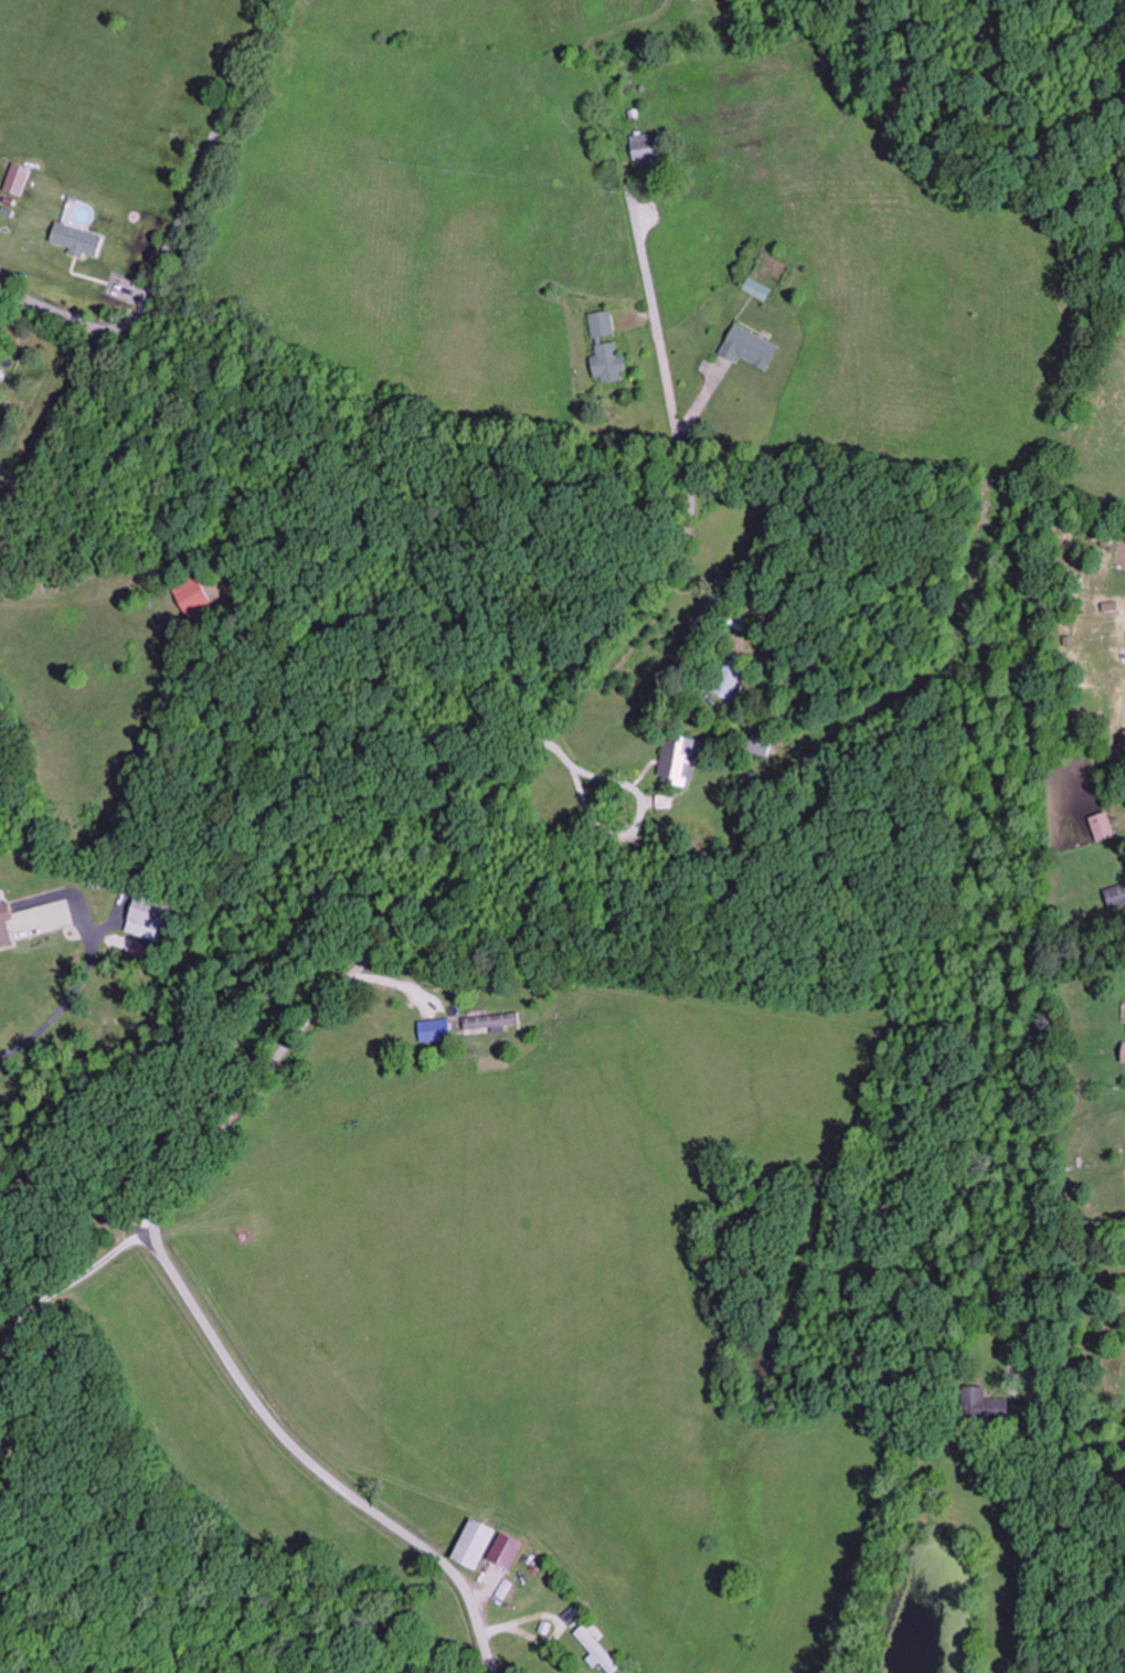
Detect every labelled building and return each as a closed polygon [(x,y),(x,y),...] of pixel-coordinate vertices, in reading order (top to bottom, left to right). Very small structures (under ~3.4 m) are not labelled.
[(659,161),(659,133),(630,133),(630,161),(659,161)] [(47,244),(97,257),(103,235),(53,222),(47,244)] [(742,289),(765,302),(771,290),(749,277),(742,289)] [(596,357),(592,358),(597,384),(625,380),(613,310),(589,314),(596,357)] [(779,347),(733,324),(717,355),(733,363),(737,357),(766,372),(779,347)] [(216,611),(200,575),(174,586),(190,623),(216,611)] [(731,701),(751,663),(734,654),(713,692),(731,701)] [(658,782),(693,788),(700,740),(665,734),(658,782)] [(1087,818),(1095,843),(1113,837),(1105,812),(1087,818)] [(1101,892),(1108,911),(1124,904),(1124,884),(1101,892)] [(164,941),(170,917),(157,914),(159,905),(134,898),(125,931),(164,941)] [(11,941),(4,900),(0,900),(0,943),(11,941)] [(417,1021),(419,1040),(503,1034),(502,1016),(417,1021)] [(985,1388),(959,1388),(959,1423),(1006,1423),(1006,1399),(985,1399),(985,1388)] [(447,1557),(472,1569),(492,1529),(466,1517),(447,1557)] [(522,1542),(497,1531),(485,1559),(510,1570),(522,1542)] [(596,1661),(607,1672),(610,1672),(620,1663),(581,1624),(571,1633),(590,1652),(584,1657),(592,1665),(596,1661)]
